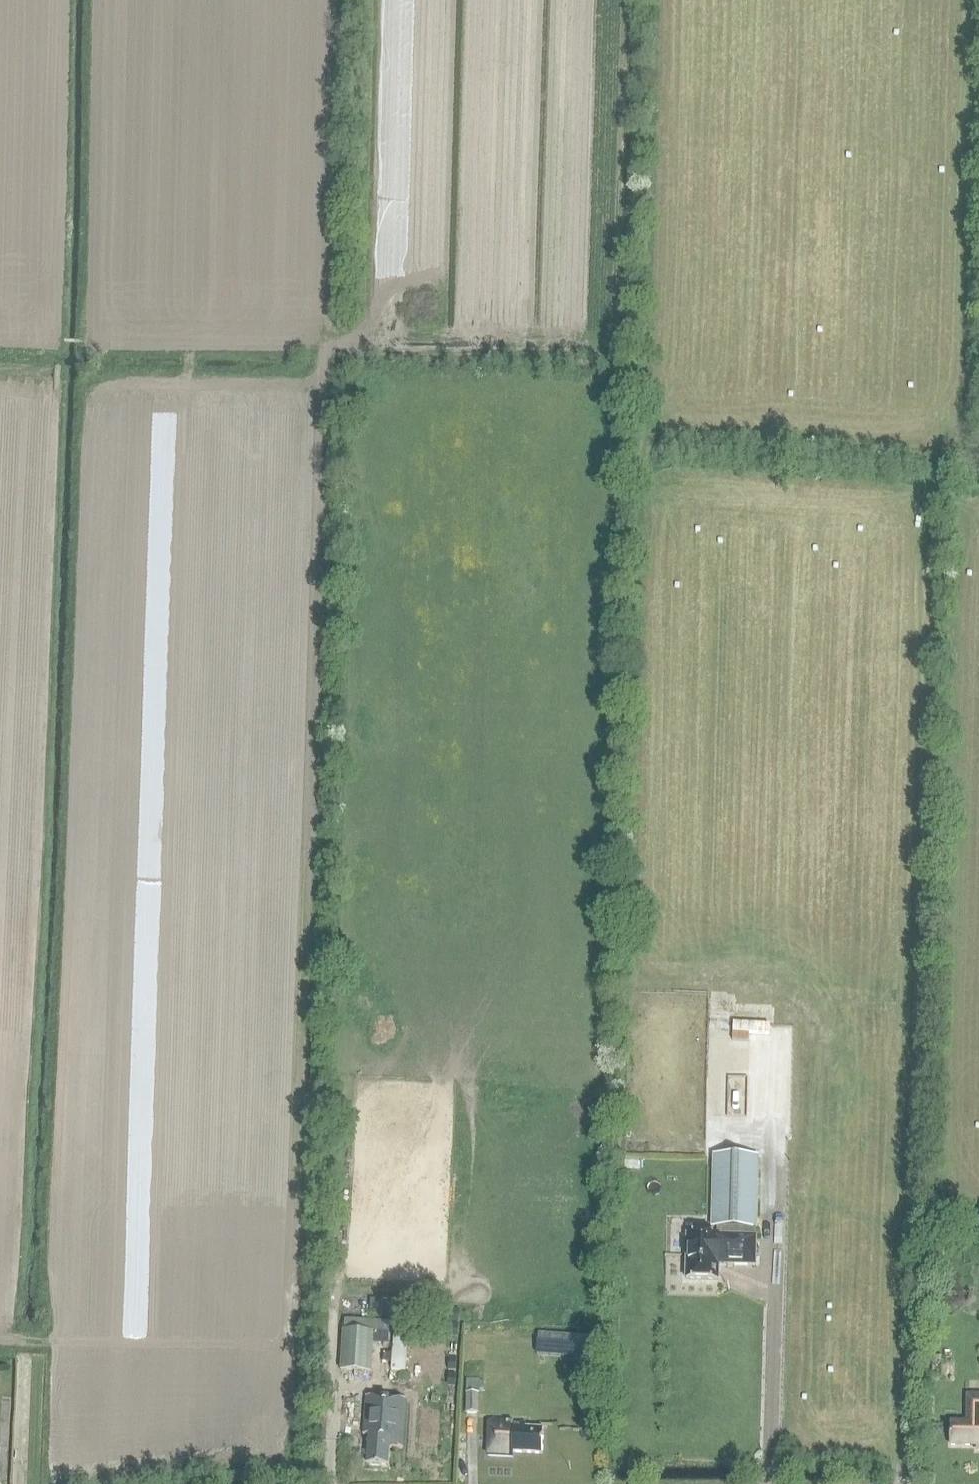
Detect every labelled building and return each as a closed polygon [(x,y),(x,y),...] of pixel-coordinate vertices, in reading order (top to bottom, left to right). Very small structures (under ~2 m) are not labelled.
[(788,1053),(757,1052),(756,1072),(788,1073),(788,1053)] [(755,1265),(757,1156),(713,1155),(711,1226),(718,1226),(717,1235),(687,1234),(686,1278),(718,1279),(718,1264),(755,1265)] [(338,1369),(370,1372),(372,1343),(387,1344),(389,1321),(344,1318),(343,1330),(342,1330),(338,1369)] [(463,1324),(447,1323),(446,1334),(463,1335),(463,1324)] [(543,1353),(591,1354),(591,1344),(543,1343),(543,1353)] [(465,1393),(465,1412),(477,1412),(478,1393),(465,1393)] [(976,1445),(976,1449),(978,1449),(978,1401),(968,1401),(967,1422),(950,1422),(950,1444),(976,1445)] [(366,1465),(388,1466),(389,1446),(394,1447),(394,1437),(389,1436),(381,1436),(382,1411),(368,1411),(366,1465)] [(489,1421),(488,1456),(512,1457),(513,1452),(542,1453),(543,1429),(525,1428),(525,1423),(489,1421)]
